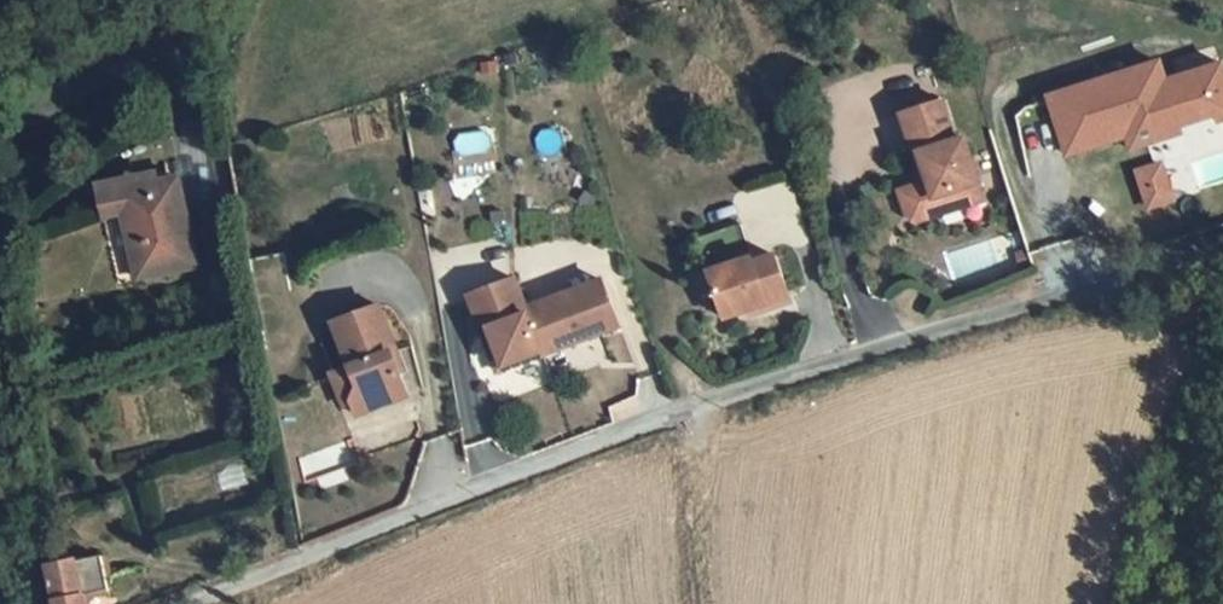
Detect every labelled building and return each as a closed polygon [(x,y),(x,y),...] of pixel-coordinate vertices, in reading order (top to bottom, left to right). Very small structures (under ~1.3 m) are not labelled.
[(1167,88),(1161,68),(1052,103),(1070,159),(1128,141),(1132,155),(1185,139),(1183,132),(1218,121),(1220,128),(1222,127),(1222,71),(1167,88)] [(901,197),(909,222),(939,212),(936,204),(955,197),(958,207),(982,199),(965,144),(957,147),(945,107),(903,120),(916,162),(921,160),(930,188),(925,189),(901,197)] [(1143,211),(1173,203),(1163,160),(1132,168),(1143,211)] [(168,172),(131,180),(133,189),(170,181),(168,172)] [(131,180),(98,187),(105,217),(125,213),(138,280),(197,266),(178,179),(170,181),(133,189),(131,180)] [(749,249),(805,232),(788,179),(732,197),(749,249)] [(909,222),(917,227),(985,205),(982,199),(958,207),(955,197),(936,204),(939,212),(909,222)] [(754,261),(711,275),(726,321),(791,299),(778,259),(756,266),(754,261)] [(517,282),(471,300),(499,376),(621,329),(604,284),(528,312),(517,282)] [(380,308),(334,324),(351,368),(359,388),(352,403),(357,417),(408,399),(399,374),(391,356),(397,353),(380,308)] [(397,353),(391,356),(399,374),(404,372),(397,353)] [(351,368),(334,375),(345,406),(352,403),(359,388),(351,368)] [(49,568),(55,600),(56,603),(84,603),(82,595),(108,590),(102,557),(80,562),(49,568)]
